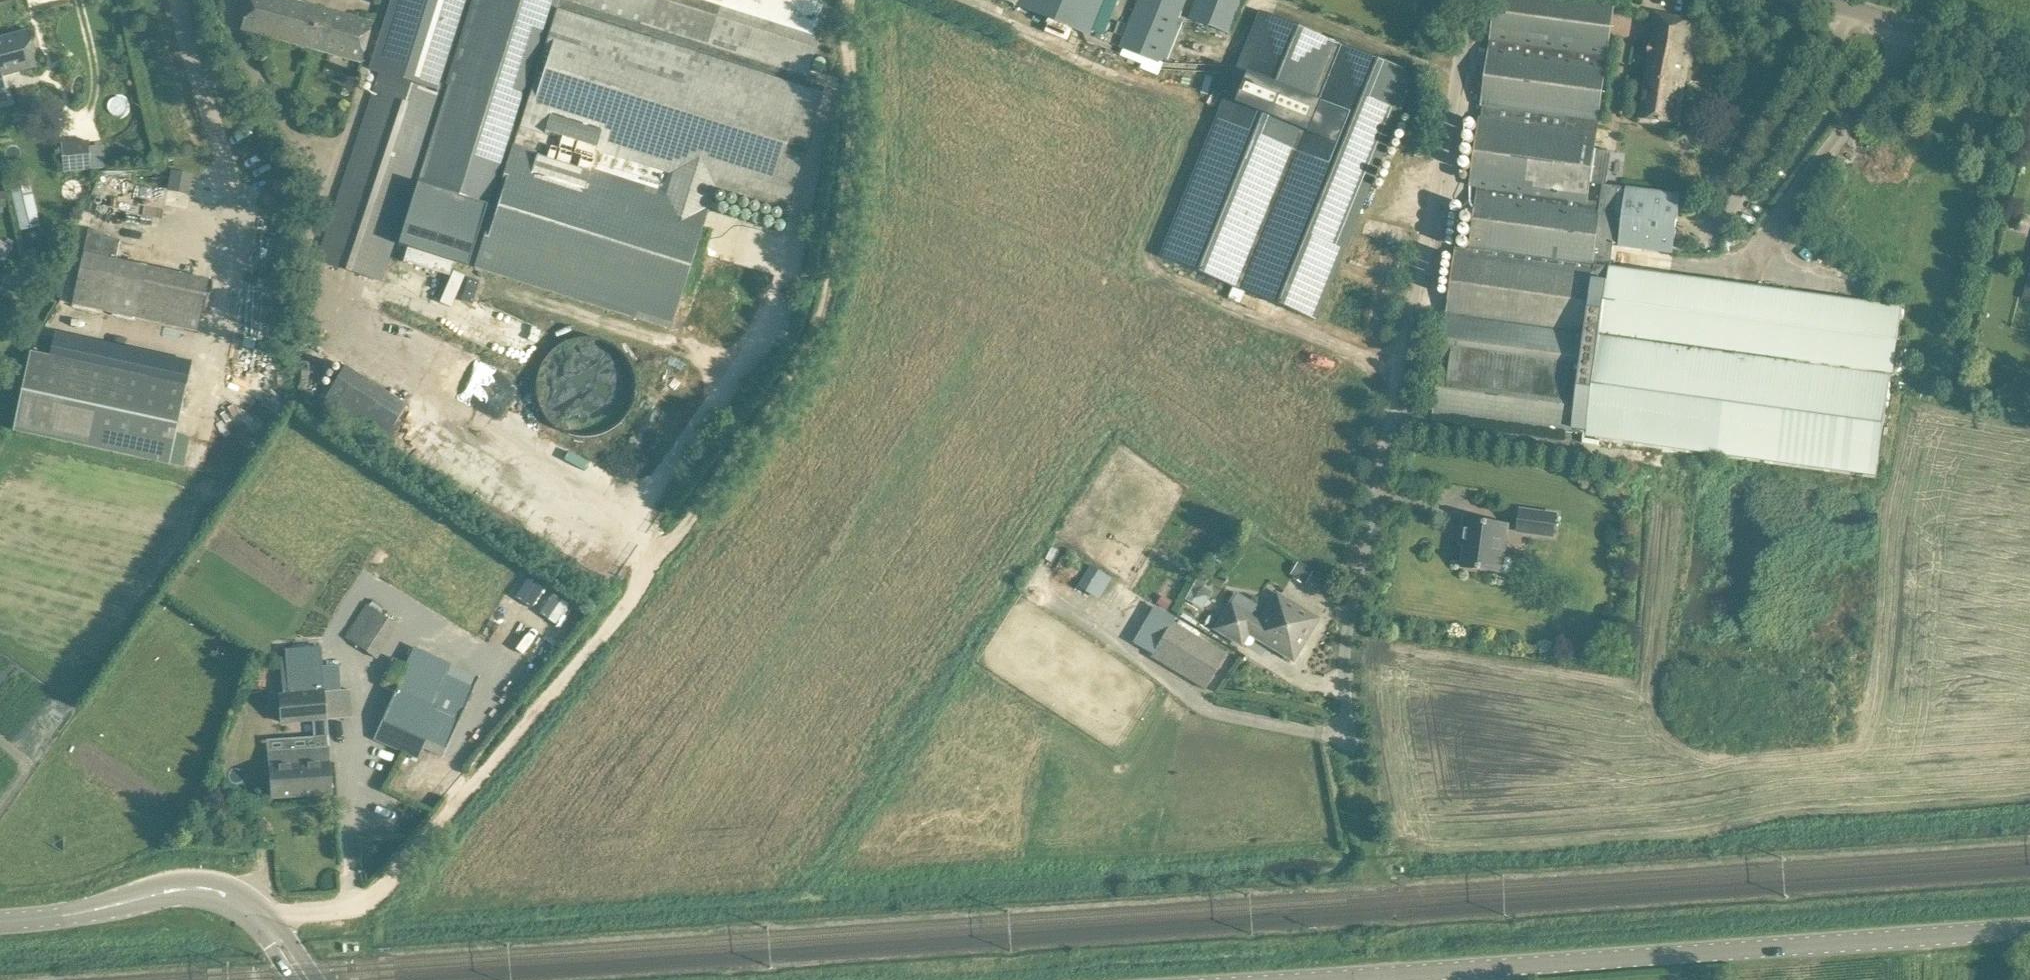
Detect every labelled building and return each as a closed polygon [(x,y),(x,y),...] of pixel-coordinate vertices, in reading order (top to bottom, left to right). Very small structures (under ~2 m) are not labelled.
[(361,62),(372,23),(290,0),(249,0),(241,30),(361,62)] [(370,69),(448,94),(402,245),(674,329),(706,226),(718,188),(789,210),(827,86),(804,79),(824,14),(827,4),(813,0),(392,0),(371,68),(370,69)] [(1090,35),(1104,0),(1004,0),(1090,35)] [(1119,47),(1160,63),(1186,0),(1138,0),(1119,47)] [(1188,18),(1228,34),(1241,0),(1195,0),(1188,18)] [(1612,19),(1615,0),(1497,0),(1483,105),(1598,120),(1612,19)] [(1214,127),(1161,257),(1314,319),(1370,182),(1414,74),(1395,66),(1296,25),(1264,13),(1261,11),(1217,121),(1214,127)] [(1655,12),(1651,32),(1634,113),(1674,122),(1696,21),(1655,12)] [(0,38),(0,76),(38,67),(29,30),(0,38)] [(381,282),(443,95),(380,74),(318,260),(381,282)] [(1458,248),(1435,413),(1455,416),(1562,431),(1561,435),(1569,436),(1570,432),(1586,434),(1585,436),(1878,476),(1901,307),(1610,267),(1613,245),(1671,253),(1679,193),(1590,180),(1596,134),(1566,130),(1481,119),(1472,186),(1480,187),(1471,250),(1458,248)] [(92,146),(63,148),(65,174),(93,172),(92,146)] [(170,172),(167,190),(189,194),(192,175),(170,172)] [(32,183),(14,187),(25,236),(43,232),(32,183)] [(210,280),(116,259),(120,240),(104,237),(105,233),(89,229),(72,305),(198,333),(210,280)] [(37,246),(26,249),(30,265),(41,262),(37,246)] [(633,395),(633,394),(632,386),(630,377),(625,368),(620,361),(612,355),(604,351),(596,349),(587,348),(576,349),(569,352),(563,355),(555,361),(550,368),(545,376),(543,384),(542,394),(543,403),(545,412),(550,420),(555,425),(561,431),(569,435),(577,438),(585,439),(595,439),(604,436),(612,432),(619,427),(625,420),(629,412),(632,403),(633,395)] [(169,465),(186,386),(30,351),(12,430),(169,465)] [(381,447),(408,406),(346,367),(320,408),(381,447)] [(1521,509),(1519,527),(1533,529),(1532,533),(1554,536),(1557,514),(1521,509)] [(1465,518),(1463,535),(1467,535),(1463,567),(1502,572),(1508,524),(1465,518)] [(1089,565),(1077,585),(1099,598),(1111,578),(1089,565)] [(1199,574),(1185,599),(1192,603),(1195,599),(1203,597),(1208,599),(1213,591),(1204,586),(1205,583),(1203,576),(1199,574)] [(1232,605),(1218,628),(1241,642),(1248,630),(1292,657),(1315,619),(1277,597),(1261,623),(1232,605)] [(1226,654),(1172,621),(1174,617),(1156,607),(1135,642),(1152,653),(1151,656),(1205,689),(1226,654)] [(380,612),(357,645),(376,658),(399,625),(380,612)] [(280,691),(276,691),(279,723),(324,719),(351,718),(350,689),(339,690),(338,663),(322,664),(321,647),(283,648),(284,655),(286,691),(280,691)] [(390,705),(374,739),(418,759),(423,750),(441,758),(460,715),(477,677),(415,649),(407,666),(399,685),(385,679),(382,685),(396,691),(390,705)] [(329,747),(269,751),(272,798),(332,794),(329,747)]
